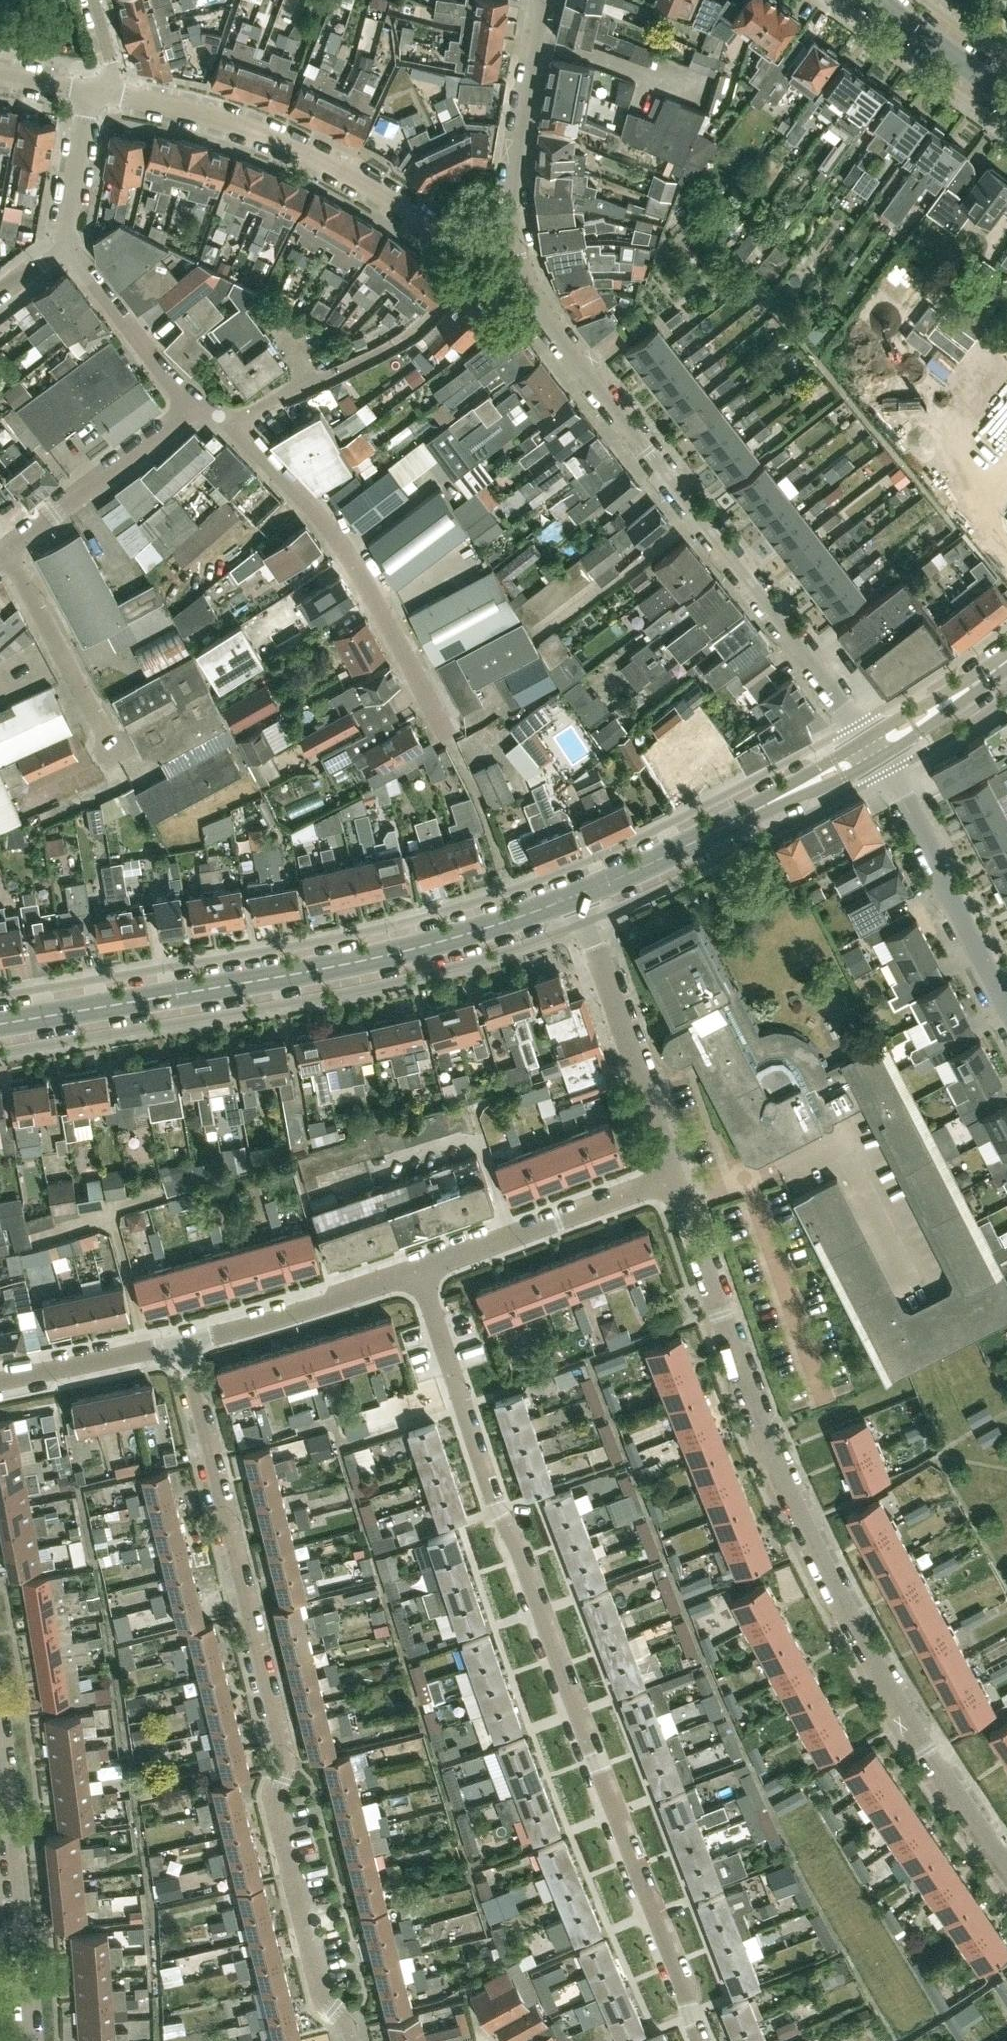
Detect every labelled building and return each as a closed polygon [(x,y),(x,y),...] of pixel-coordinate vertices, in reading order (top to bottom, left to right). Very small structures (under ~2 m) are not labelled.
[(120,1),(123,13),(170,0),(119,0),(120,1)] [(123,13),(120,14),(125,33),(168,21),(165,12),(174,10),(171,0),(170,0),(123,13)] [(375,6),(390,9),(392,0),(376,0),(375,6)] [(504,19),(507,0),(465,0),(465,1),(457,0),(436,0),(435,8),(504,19)] [(595,26),(606,31),(610,17),(599,14),(600,8),(573,0),(565,0),(561,17),(595,26)] [(600,8),(621,17),(624,6),(636,10),(638,3),(631,0),(573,0),(600,8)] [(687,15),(693,0),(658,0),(657,3),(687,16),(687,15)] [(722,3),(713,0),(702,0),(691,24),(707,30),(709,31),(722,3)] [(776,3),(774,2),(774,0),(746,0),(731,20),(740,27),(743,22),(756,31),(776,3)] [(769,57),(772,52),(774,52),(798,20),(788,13),(789,8),(783,4),(778,5),(776,3),(756,31),(748,42),(769,57)] [(501,38),(504,19),(435,8),(433,18),(462,22),(461,30),(470,33),(501,38)] [(595,26),(561,17),(556,35),(590,44),(593,35),(615,44),(613,48),(630,54),(628,58),(648,66),(654,50),(635,43),(619,36),(606,31),(595,26)] [(248,34),(252,23),(242,19),(239,30),(248,34)] [(125,33),(130,51),(163,41),(163,42),(182,37),(179,27),(170,29),(168,21),(125,33)] [(187,24),(190,34),(200,32),(202,32),(198,21),(187,24)] [(262,26),(252,23),(248,34),(258,37),(262,26)] [(400,35),(412,37),(413,27),(402,25),(400,35)] [(445,48),(468,52),(498,56),(501,38),(470,33),(461,30),(459,39),(450,37),(448,47),(445,47),(445,48)] [(712,50),(718,35),(709,31),(707,30),(701,45),(712,50)] [(285,46),(288,35),(278,31),(275,42),(285,46)] [(204,41),(202,32),(200,32),(190,34),(193,44),(204,41)] [(294,49),(298,38),(288,35),(285,46),(294,49)] [(410,49),(412,37),(400,35),(398,46),(410,49)] [(189,60),(182,37),(163,42),(163,41),(130,51),(131,52),(134,51),(139,69),(153,65),(154,72),(172,75),(170,66),(189,60)] [(225,44),(221,54),(211,84),(230,90),(247,42),(236,38),(233,47),(225,44)] [(777,62),(773,68),(759,86),(750,99),(760,107),(767,97),(775,102),(787,85),(790,87),(795,87),(799,82),(811,91),(836,57),(835,56),(834,53),(828,48),(824,48),(813,40),(791,70),(778,61),(777,62)] [(230,90),(247,96),(258,66),(261,56),(253,53),(255,45),(247,42),(230,90)] [(343,56),(355,58),(357,44),(345,43),(343,56)] [(455,68),(495,75),(498,56),(468,52),(445,48),(444,57),(444,58),(456,59),(455,68)] [(714,75),(721,59),(695,48),(688,65),(714,75)] [(261,56),(258,66),(247,96),(265,102),(282,54),(271,50),(269,59),(261,56)] [(326,50),(321,61),(331,65),(335,54),(326,50)] [(265,102),(283,108),(297,69),(289,66),(291,57),(282,54),(265,102)] [(345,59),(335,54),(331,65),(340,69),(345,59)] [(547,83),(590,91),(595,67),(551,59),(547,83)] [(773,68),(763,60),(749,78),(759,86),(773,68)] [(825,101),(838,110),(863,76),(861,74),(862,72),(854,66),(852,68),(841,60),(821,88),(818,86),(802,108),(794,119),(802,124),(818,101),(822,104),(825,101)] [(288,110),(306,118),(319,90),(328,72),(329,69),(319,64),(314,76),(307,72),(288,110)] [(323,126),(341,134),(353,106),(361,88),(365,81),(370,71),(361,67),(353,84),(352,84),(348,92),(340,89),(336,98),(323,126)] [(717,70),(706,109),(714,111),(725,73),(717,70)] [(370,71),(365,81),(374,85),(379,75),(370,71)] [(323,126),(336,98),(340,89),(333,85),(337,76),(328,72),(319,90),(306,118),(323,126)] [(865,78),(863,76),(838,110),(828,123),(844,135),(839,142),(846,148),(852,140),(848,137),(857,124),(859,125),(884,91),(874,84),(875,82),(867,76),(865,78)] [(626,80),(625,101),(636,102),(637,81),(626,80)] [(459,96),(492,97),(493,85),(461,83),(459,96)] [(590,91),(547,83),(542,108),(578,116),(585,118),(590,91)] [(341,134),(357,142),(375,105),(367,101),(371,92),(361,88),(353,106),(341,134)] [(875,152),(907,108),(897,101),(899,97),(893,93),(890,96),(887,94),(867,121),(877,129),(865,146),(868,148),(857,163),(863,168),(875,152)] [(446,96),(442,98),(447,108),(456,104),(452,94),(446,96)] [(682,163),(705,112),(664,97),(654,120),(628,110),(621,133),(629,137),(628,139),(682,163)] [(447,108),(442,98),(433,103),(438,113),(447,108)] [(11,142),(17,111),(0,108),(0,153),(1,150),(10,152),(11,142)] [(575,135),(576,125),(604,135),(607,127),(585,118),(578,116),(542,108),(539,126),(575,135)] [(901,156),(906,149),(926,122),(924,120),(925,116),(919,112),(916,114),(907,108),(875,152),(881,156),(888,147),(901,156)] [(404,130),(423,121),(418,111),(399,120),(404,130)] [(452,115),(460,134),(472,162),(485,163),(488,132),(487,123),(465,121),(460,112),(452,115)] [(436,132),(441,142),(455,170),(472,162),(460,134),(452,115),(442,120),(446,128),(436,132)] [(28,183),(39,122),(21,118),(14,157),(23,159),(19,181),(28,183)] [(35,184),(40,162),(49,164),(56,125),(39,122),(28,183),(35,184)] [(911,169),(890,199),(897,204),(947,137),(941,133),(944,129),(935,123),(932,127),(929,125),(902,162),(911,169)] [(455,170),(441,142),(436,132),(430,135),(426,127),(416,131),(437,179),(455,170)] [(437,179),(416,131),(406,136),(411,146),(398,165),(430,189),(437,179)] [(574,138),(539,131),(537,151),(574,154),(574,138)] [(110,197),(119,199),(128,138),(111,135),(104,175),(114,176),(110,197)] [(172,140),(154,135),(146,165),(143,176),(152,178),(150,187),(160,189),(164,170),(172,140)] [(184,175),(192,142),(173,136),(172,140),(164,170),(160,189),(158,197),(155,208),(165,210),(172,182),(182,184),(184,175)] [(897,204),(889,216),(897,222),(925,184),(932,190),(942,177),(944,178),(965,150),(947,137),(897,204)] [(119,199),(117,208),(115,219),(124,220),(127,201),(126,201),(130,179),(139,181),(147,141),(128,138),(119,199)] [(202,180),(210,150),(211,147),(192,142),(184,175),(182,184),(188,186),(181,216),(192,218),(195,207),(197,199),(202,180)] [(220,184),(228,155),(210,150),(202,180),(197,199),(206,201),(208,193),(216,195),(219,184),(220,184)] [(537,151),(536,169),(573,172),(573,171),(584,172),(586,155),(574,154),(537,151)] [(955,232),(972,209),(988,220),(988,221),(1006,196),(1006,181),(988,167),(970,190),(966,187),(968,183),(970,180),(972,176),(970,175),(970,176),(967,174),(971,168),(970,164),(968,161),(965,158),(967,156),(966,156),(925,210),(955,232)] [(254,165),(236,157),(224,186),(220,196),(228,199),(224,208),(235,212),(242,194),(254,165)] [(701,165),(691,158),(676,180),(685,187),(701,165)] [(255,211),(259,201),(271,172),(254,165),(242,194),(235,212),(243,215),(246,207),(255,211)] [(586,183),(587,176),(587,173),(584,172),(573,171),(573,172),(536,169),(534,188),(534,189),(572,188),(594,195),(596,186),(586,183)] [(271,172),(259,201),(255,211),(263,214),(259,222),(270,226),(289,179),(271,172)] [(649,194),(648,195),(669,201),(670,202),(677,181),(653,174),(647,194),(649,194)] [(295,215),(306,186),(289,179),(270,226),(266,234),(265,237),(275,241),(279,231),(282,222),(290,225),(295,215)] [(534,189),(537,207),(574,205),(574,206),(583,208),(587,207),(603,211),(604,210),(616,213),(618,203),(608,200),(594,195),(572,188),(534,189)] [(24,202),(26,191),(26,190),(16,189),(14,200),(24,202)] [(331,200),(315,190),(298,218),(294,227),(301,232),(297,239),(306,244),(315,228),(331,200)] [(34,204),(36,192),(26,191),(24,202),(34,204)] [(148,195),(145,205),(155,208),(158,197),(148,195)] [(664,216),(669,201),(648,195),(644,210),(664,216)] [(327,246),(332,238),(348,210),(331,200),(315,228),(306,244),(314,249),(319,242),(327,246)] [(537,207),(540,226),(583,221),(582,211),(574,209),(574,206),(574,205),(537,207)] [(104,217),(115,219),(117,208),(106,206),(104,217)] [(204,210),(195,207),(192,218),(201,221),(204,210)] [(348,247),(364,219),(348,210),(332,238),(327,246),(334,250),(329,258),(338,264),(348,247)] [(218,226),(228,230),(232,219),(222,215),(218,226)] [(2,218),(0,229),(0,234),(5,235),(5,240),(14,244),(19,221),(2,218)] [(604,218),(583,221),(540,226),(543,245),(584,239),(583,230),(594,228),(595,230),(614,227),(614,223),(614,222),(604,219),(604,218)] [(241,223),(232,219),(228,230),(237,233),(241,223)] [(358,265),(364,257),(365,257),(381,229),(364,219),(348,247),(338,264),(347,269),(352,261),(358,265)] [(94,239),(95,258),(137,312),(160,297),(186,327),(164,347),(191,372),(211,351),(195,336),(225,312),(216,301),(206,289),(216,280),(219,274),(220,273),(197,261),(179,275),(160,252),(168,246),(119,222),(94,239)] [(634,227),(631,240),(648,242),(650,231),(634,227)] [(265,237),(266,234),(256,230),(252,241),(262,245),(265,237)] [(388,234),(367,260),(362,267),(369,273),(363,280),(371,286),(383,272),(403,245),(388,234)] [(371,286),(379,292),(385,285),(392,291),(398,283),(420,255),(405,243),(403,245),(383,272),(371,286)] [(600,252),(600,243),(581,243),(543,250),(550,268),(587,260),(600,260),(605,259),(618,260),(618,259),(614,259),(614,252),(600,252)] [(620,244),(618,259),(633,260),(632,261),(642,262),(643,255),(648,255),(650,249),(620,244)] [(296,261),(301,251),(293,246),(287,256),(296,261)] [(301,251),(296,261),(305,266),(310,257),(301,251)] [(398,283),(392,291),(398,296),(393,304),(401,310),(413,295),(433,269),(435,267),(420,255),(398,283)] [(261,286),(272,264),(257,256),(246,279),(261,286)] [(556,286),(592,276),(590,269),(618,268),(618,260),(605,259),(600,260),(587,260),(550,268),(556,286)] [(632,277),(641,277),(646,262),(642,262),(632,261),(632,277)] [(320,275),(329,281),(335,270),(326,265),(320,275)] [(413,295),(401,310),(409,316),(415,309),(421,314),(428,306),(448,281),(433,269),(413,295)] [(335,270),(329,281),(337,285),(343,275),(335,270)] [(47,311),(77,286),(66,272),(14,312),(19,319),(30,311),(36,318),(46,310),(47,311)] [(234,280),(220,273),(219,274),(216,280),(206,289),(216,301),(229,290),(234,280)] [(592,276),(556,286),(565,303),(599,291),(596,286),(611,285),(611,277),(607,275),(593,277),(592,276)] [(28,334),(35,343),(58,325),(88,301),(77,286),(47,311),(51,317),(28,334)] [(351,296),(359,303),(367,293),(358,286),(351,296)] [(599,291),(565,303),(574,319),(575,319),(574,319),(604,308),(607,312),(613,309),(610,304),(616,301),(609,290),(599,291)] [(367,293),(359,303),(367,308),(374,299),(367,293)] [(478,308),(465,295),(437,322),(443,329),(427,344),(434,351),(478,308)] [(330,305),(318,297),(309,311),(321,319),(330,305)] [(58,325),(35,343),(41,351),(64,334),(68,340),(100,316),(88,301),(58,325)] [(264,331),(244,304),(208,331),(222,350),(215,355),(247,397),(259,388),(260,387),(262,389),(275,379),(273,377),(285,368),(265,341),(271,337),(266,330),(264,331)] [(478,308),(434,351),(439,356),(455,341),(461,348),(490,321),(478,308)] [(614,322),(607,312),(604,308),(574,319),(575,319),(591,340),(614,322)] [(396,316),(388,310),(380,320),(389,325),(396,316)] [(669,327),(683,316),(678,310),(664,321),(669,327)] [(635,314),(624,322),(632,333),(643,325),(635,314)] [(348,315),(339,327),(349,333),(358,322),(348,315)] [(50,367),(58,377),(78,363),(75,358),(111,330),(100,316),(68,340),(72,345),(67,349),(64,356),(50,367)] [(442,397),(477,371),(523,336),(511,320),(467,353),(473,361),(433,391),(440,399),(442,397)] [(696,333),(691,327),(677,338),(682,344),(696,333)] [(638,369),(670,344),(657,328),(625,352),(638,369)] [(794,333),(783,340),(792,353),(803,346),(794,333)] [(367,344),(363,335),(353,339),(356,348),(367,344)] [(515,371),(536,354),(523,336),(477,371),(442,397),(449,406),(490,374),(490,373),(499,366),(502,371),(506,376),(515,371)] [(16,408),(41,441),(46,448),(91,415),(112,443),(161,408),(110,339),(78,363),(58,377),(33,396),(28,399),(16,408)] [(708,349),(704,343),(703,342),(690,353),(695,360),(708,349)] [(651,385),(682,360),(670,344),(638,369),(651,385)] [(411,358),(418,365),(427,357),(419,349),(411,358)] [(11,361),(2,351),(0,352),(0,370),(11,361)] [(433,364),(427,357),(418,365),(425,372),(433,364)] [(506,407),(551,373),(539,357),(520,371),(492,392),(494,394),(491,396),(498,406),(503,403),(506,407)] [(721,365),(716,359),(702,370),(707,376),(714,370),(721,365)] [(682,360),(651,385),(663,401),(695,376),(682,360)] [(0,370),(0,376),(5,382),(19,371),(11,361),(0,370)] [(518,424),(564,390),(551,373),(506,407),(503,403),(498,406),(491,396),(488,393),(425,441),(438,458),(452,477),(520,426),(518,424)] [(715,386),(720,392),(734,382),(729,375),(715,386)] [(695,376),(663,401),(676,417),(707,392),(695,376)] [(3,391),(16,408),(28,399),(15,382),(3,391)] [(742,391),(727,402),(732,408),(747,397),(742,391)] [(707,392),(676,417),(688,433),(720,408),(707,392)] [(518,457),(519,458),(578,413),(572,406),(574,403),(570,398),(566,398),(565,396),(536,418),(541,425),(519,442),(526,451),(518,457)] [(29,450),(41,441),(16,408),(13,407),(2,415),(29,450)] [(720,408),(688,433),(700,449),(732,424),(720,408)] [(754,408),(740,419),(745,424),(759,414),(754,408)] [(879,410),(870,417),(876,424),(884,417),(879,410)] [(319,411),(268,441),(315,488),(351,468),(341,451),(338,446),(339,446),(326,424),(319,411)] [(558,454),(593,428),(580,411),(578,413),(519,458),(525,466),(536,458),(552,446),(558,454)] [(884,417),(876,424),(881,430),(889,423),(884,417)] [(862,418),(851,428),(860,438),(871,428),(862,418)] [(752,434),(758,441),(772,430),(767,423),(752,434)] [(889,423),(881,430),(886,437),(894,430),(889,423)] [(412,424),(387,443),(395,453),(420,434),(412,424)] [(732,424),(700,449),(713,465),(745,440),(732,424)] [(894,430),(886,437),(891,443),(900,436),(894,430)] [(199,468),(223,445),(213,433),(205,441),(204,440),(203,441),(195,432),(157,466),(155,463),(142,475),(165,500),(173,492),(199,468)] [(338,446),(341,451),(351,465),(360,459),(354,449),(363,443),(357,433),(339,446),(338,446)] [(569,478),(608,449),(596,433),(564,456),(559,459),(557,457),(532,476),(542,488),(562,473),(567,480),(569,478)] [(745,440),(713,465),(726,482),(757,457),(750,447),(758,441),(752,434),(745,440)] [(900,436),(891,443),(896,450),(905,443),(900,436)] [(13,440),(5,446),(43,493),(58,481),(36,453),(28,459),(13,440)] [(438,458),(425,441),(415,448),(429,465),(438,458)] [(905,443),(896,450),(902,456),(910,449),(905,443)] [(28,505),(43,493),(5,446),(0,450),(0,457),(12,472),(5,478),(28,505)] [(775,464),(790,453),(785,447),(771,458),(775,464)] [(429,465),(415,448),(406,455),(419,472),(429,465)] [(579,500),(592,490),(591,488),(620,465),(608,449),(569,478),(575,486),(562,496),(570,507),(579,500)] [(910,449),(902,456),(907,463),(915,456),(910,449)] [(368,455),(355,464),(364,476),(377,468),(368,455)] [(419,472),(406,455),(397,461),(410,479),(411,478),(419,472)] [(915,456),(907,463),(912,469),(920,462),(915,456)] [(214,482),(228,495),(253,470),(240,457),(214,482)] [(410,479),(397,461),(389,468),(388,468),(401,486),(410,479)] [(920,462),(912,469),(917,475),(926,469),(920,462)] [(763,463),(731,488),(744,505),(776,480),(763,463)] [(783,474),(788,481),(803,470),(798,463),(783,474)] [(362,488),(358,481),(335,498),(359,529),(407,493),(401,486),(388,468),(362,488)] [(612,509),(639,487),(624,469),(596,491),(581,503),(579,500),(570,507),(566,510),(577,522),(604,500),(612,509)] [(926,469),(917,475),(922,482),(931,475),(926,469)] [(139,524),(142,520),(165,500),(142,475),(140,473),(115,492),(139,524)] [(744,505),(756,521),(788,496),(781,487),(788,481),(783,474),(776,480),(744,505)] [(931,475),(922,482),(928,488),(936,482),(931,475)] [(810,480),(796,490),(801,497),(815,486),(810,480)] [(936,482),(928,488),(933,495),(941,488),(936,482)] [(467,531),(456,513),(453,508),(440,487),(368,542),(394,586),(436,554),(467,531)] [(941,488),(933,495),(938,501),(946,494),(941,488)] [(796,490),(788,496),(756,521),(769,537),(801,512),(794,503),(801,497),(796,490)] [(453,508),(466,528),(489,509),(475,491),(468,497),(453,508)] [(142,520),(166,551),(198,522),(173,492),(165,500),(142,520)] [(946,494),(938,501),(943,508),(952,501),(946,494)] [(823,496),(809,507),(814,513),(828,502),(823,496)] [(952,501),(943,508),(948,514),(957,507),(952,501)] [(669,524),(654,505),(629,525),(626,522),(610,535),(579,559),(592,575),(593,574),(601,584),(619,571),(611,561),(621,553),(618,549),(634,537),(641,546),(669,524)] [(957,507),(948,514),(953,521),(962,514),(957,507)] [(485,547),(508,531),(495,511),(471,526),(485,547)] [(626,522),(618,511),(601,524),(610,535),(626,522)] [(769,537),(781,553),(813,528),(801,512),(769,537)] [(835,512),(821,523),(826,529),(840,518),(835,512)] [(962,514),(953,521),(959,527),(967,520),(962,514)] [(967,520),(959,527),(964,534),(972,527),(967,520)] [(259,545),(229,569),(237,580),(262,563),(268,558),(278,574),(293,566),(320,547),(305,525),(265,553),(259,545)] [(972,527),(964,534),(969,540),(977,533),(972,527)] [(813,528),(781,553),(794,569),(826,544),(813,528)] [(848,528),(834,539),(839,545),(853,534),(848,528)] [(163,600),(153,582),(117,601),(80,532),(36,556),(83,643),(106,631),(115,650),(172,619),(171,616),(163,600)] [(977,533),(969,540),(974,546),(983,540),(977,533)] [(145,570),(163,555),(150,539),(134,553),(145,570)] [(983,540),(974,546),(979,553),(988,546),(983,540)] [(698,557),(685,541),(654,565),(667,580),(698,557)] [(520,588),(512,577),(539,556),(529,544),(495,572),(511,595),(520,588)] [(794,569),(806,585),(838,560),(826,544),(794,569)] [(851,561),(865,550),(860,544),(846,555),(851,561)] [(953,545),(943,553),(949,562),(960,553),(953,545)] [(988,546),(979,553),(985,559),(993,553),(988,546)] [(993,553),(985,559),(990,566),(998,559),(993,553)] [(679,596),(710,572),(698,557),(667,580),(639,602),(651,616),(668,603),(670,603),(679,596)] [(923,563),(931,574),(939,568),(931,557),(923,563)] [(592,575),(579,559),(571,564),(584,581),(592,575)] [(998,559),(990,566),(995,572),(1003,566),(998,559)] [(806,585),(818,601),(850,577),(838,560),(806,585)] [(850,577),(818,601),(832,618),(864,594),(856,584),(879,567),(873,560),(850,577)] [(931,574),(923,563),(915,569),(923,580),(931,574)] [(584,581),(571,564),(563,570),(576,587),(584,581)] [(995,572),(1000,579),(1006,573),(1006,570),(1003,566),(995,572)] [(491,569),(408,613),(435,663),(518,618),(491,569)] [(576,587),(563,570),(555,576),(568,593),(576,587)] [(630,580),(637,588),(649,579),(642,570),(630,580)] [(339,575),(297,601),(310,624),(353,597),(339,575)] [(568,593),(555,576),(547,583),(560,599),(568,593)] [(672,610),(670,606),(643,626),(651,637),(631,653),(651,679),(680,657),(706,637),(704,636),(740,608),(715,576),(685,599),(686,599),(672,610)] [(852,650),(879,629),(883,635),(920,605),(903,582),(901,579),(880,596),(837,630),(852,650)] [(1006,607),(1006,597),(1006,596),(1006,597),(992,580),(974,593),(993,618),(1006,607)] [(560,599),(547,583),(539,589),(552,605),(560,599)] [(957,607),(976,631),(988,621),(989,622),(994,619),(993,618),(974,593),(968,585),(951,598),(957,607)] [(552,605),(539,589),(531,595),(544,612),(552,605)] [(172,614),(171,616),(172,619),(177,627),(182,636),(215,614),(202,591),(172,614)] [(230,600),(236,611),(252,604),(247,592),(230,600)] [(531,595),(528,597),(523,601),(536,618),(544,612),(531,595)] [(515,607),(525,625),(536,618),(523,601),(515,607)] [(920,605),(883,635),(859,654),(886,689),(952,645),(920,605)] [(952,639),(955,643),(956,644),(957,643),(958,645),(976,631),(957,607),(939,620),(953,638),(952,639)] [(703,668),(755,626),(743,611),(712,636),(713,637),(701,645),(707,653),(693,663),(694,664),(686,670),(691,676),(703,668)] [(384,653),(367,621),(336,638),(353,670),(384,653)] [(522,621),(436,666),(462,714),(483,703),(474,686),(538,651),(522,621)] [(5,655),(25,643),(34,638),(25,622),(18,628),(0,642),(0,659),(5,655)] [(241,623),(196,652),(219,689),(263,661),(241,623)] [(278,634),(283,645),(303,636),(298,625),(278,634)] [(736,667),(768,643),(755,626),(703,668),(714,683),(736,667)] [(182,636),(177,627),(135,648),(150,676),(191,653),(182,636)] [(562,659),(572,652),(556,631),(546,638),(562,659)] [(546,638),(536,646),(540,653),(549,669),(560,661),(562,659),(546,638)] [(750,706),(762,724),(773,716),(804,693),(792,676),(777,687),(765,672),(775,665),(765,652),(727,680),(736,693),(747,685),(758,700),(750,706)] [(143,755),(162,761),(226,724),(192,653),(191,653),(150,676),(112,697),(142,755),(143,755)] [(495,679),(511,708),(558,683),(549,669),(540,653),(505,672),(506,674),(495,679)] [(549,669),(558,683),(561,689),(575,680),(560,661),(549,669)] [(399,682),(390,664),(354,683),(344,688),(344,689),(328,697),(333,706),(336,704),(337,707),(345,703),(349,710),(399,682)] [(645,684),(651,691),(673,674),(667,667),(645,684)] [(562,692),(589,725),(610,709),(597,693),(593,696),(579,679),(562,692)] [(646,725),(654,736),(707,694),(698,683),(646,725)] [(72,731),(52,685),(0,708),(0,763),(70,732),(72,731)] [(225,707),(236,728),(276,706),(265,685),(250,693),(225,707)] [(762,724),(732,745),(748,768),(811,734),(805,717),(816,709),(804,693),(773,716),(762,724)] [(541,705),(509,729),(518,740),(520,743),(552,718),(541,705)] [(300,736),(309,753),(358,727),(349,710),(300,736)] [(967,746),(968,748),(932,767),(944,789),(1006,756),(1006,719),(967,746)] [(418,761),(413,751),(422,746),(410,723),(389,735),(382,724),(320,757),(329,773),(354,759),(358,766),(378,755),(384,767),(390,763),(396,774),(418,761)] [(136,791),(152,821),(240,774),(226,744),(234,739),(226,724),(162,761),(169,773),(136,791)] [(262,727),(239,738),(253,762),(274,751),(262,727)] [(29,778),(81,755),(70,732),(0,763),(0,765),(9,786),(29,778)] [(641,755),(638,750),(639,749),(630,734),(619,741),(634,767),(645,761),(641,755)] [(504,752),(527,776),(531,786),(542,782),(546,780),(541,769),(541,768),(520,743),(518,740),(504,752)] [(423,759),(432,780),(446,774),(437,753),(423,759)] [(475,772),(477,777),(490,806),(513,795),(498,762),(475,772)] [(24,819),(9,786),(0,765),(0,830),(24,819)] [(996,773),(1000,780),(1006,776),(1006,767),(996,773)] [(598,769),(584,775),(590,788),(604,782),(598,769)] [(385,780),(389,794),(401,790),(396,774),(385,780)] [(575,779),(572,780),(572,781),(579,793),(590,788),(584,775),(575,779)] [(961,815),(997,796),(987,777),(951,796),(961,815)] [(390,800),(389,794),(385,780),(374,786),(379,803),(390,800)] [(559,806),(553,808),(542,782),(531,786),(536,799),(559,857),(569,853),(570,855),(579,851),(578,849),(582,848),(567,812),(559,806)] [(604,786),(592,791),(612,834),(621,830),(624,832),(631,828),(631,825),(634,824),(624,802),(613,807),(604,786)] [(144,808),(135,792),(133,788),(124,793),(123,790),(102,800),(105,822),(123,813),(125,818),(133,815),(132,814),(144,808)] [(592,791),(581,796),(591,817),(581,822),(591,843),(594,842),(597,844),(604,840),(604,837),(612,834),(592,791)] [(1006,814),(997,796),(961,815),(971,833),(1006,814)] [(448,824),(450,828),(453,839),(461,868),(471,865),(475,868),(481,866),(484,862),(482,855),(480,855),(476,842),(478,842),(475,833),(479,832),(482,827),(479,819),(470,797),(451,802),(457,821),(448,824)] [(796,833),(797,834),(807,852),(854,827),(873,817),(862,797),(796,833)] [(559,857),(536,799),(526,803),(536,828),(510,839),(508,842),(514,857),(518,859),(532,853),(537,866),(540,864),(541,867),(551,863),(550,860),(559,857)] [(105,822),(102,800),(100,801),(101,805),(86,808),(90,833),(105,831),(104,822),(105,822)] [(360,895),(362,894),(366,899),(386,894),(384,889),(376,857),(373,842),(366,813),(353,816),(359,840),(362,839),(366,854),(363,855),(365,860),(353,862),(360,895)] [(1006,837),(1006,815),(1006,814),(971,833),(980,851),(1006,837)] [(237,815),(208,823),(213,842),(242,835),(237,815)] [(425,818),(441,874),(461,868),(453,839),(443,842),(435,815),(425,818)] [(854,827),(807,852),(811,860),(829,850),(830,852),(842,846),(841,844),(847,841),(852,850),(882,834),(873,817),(854,827)] [(425,818),(420,820),(415,821),(423,848),(413,851),(420,875),(418,876),(420,884),(429,881),(430,877),(441,874),(425,818)] [(376,857),(384,889),(386,894),(399,891),(400,886),(407,884),(400,851),(393,827),(387,828),(385,831),(387,838),(373,842),(376,857)] [(812,863),(811,860),(807,852),(797,834),(791,837),(790,836),(781,841),(782,842),(777,845),(792,873),(812,863)] [(49,841),(54,856),(71,851),(66,836),(49,841)] [(990,869),(1006,860),(1006,837),(980,851),(990,869)] [(841,888),(893,860),(884,842),(853,859),(857,867),(835,878),(841,888)] [(263,848),(275,913),(299,909),(294,884),(285,886),(283,876),(281,876),(278,862),(283,861),(280,845),(263,848)] [(319,849),(324,870),(326,869),(334,906),(355,901),(355,896),(357,896),(350,863),(336,866),(335,861),(332,862),(329,847),(319,849)] [(253,917),(275,913),(263,848),(256,850),(253,851),(256,867),(258,866),(261,880),(246,882),(249,893),(253,917)] [(326,869),(324,870),(312,872),(311,867),(308,868),(305,852),(298,854),(309,907),(318,905),(322,909),(334,906),(326,869)] [(990,869),(999,887),(1006,883),(1006,860),(990,869)] [(143,903),(129,906),(122,862),(112,864),(124,939),(133,937),(136,939),(144,938),(145,935),(148,935),(143,903)] [(107,903),(93,905),(99,943),(102,942),(105,944),(113,943),(114,940),(124,939),(112,864),(101,865),(107,903)] [(848,905),(861,930),(888,915),(882,904),(909,889),(903,878),(904,875),(902,871),(899,870),(897,866),(866,883),(872,893),(848,905)] [(210,869),(218,923),(232,920),(233,924),(246,922),(240,888),(223,891),(222,885),(217,886),(216,881),(221,880),(219,867),(210,869)] [(218,923),(210,869),(199,870),(201,883),(205,882),(206,888),(202,889),(203,894),(188,896),(194,931),(207,929),(206,925),(218,923)] [(184,928),(179,896),(178,890),(180,890),(178,879),(169,880),(171,891),(167,892),(168,896),(154,898),(160,933),(162,932),(162,935),(175,933),(175,930),(184,928)] [(57,925),(62,949),(65,948),(67,951),(75,949),(76,946),(86,945),(84,932),(90,931),(88,922),(92,921),(85,880),(64,883),(68,908),(55,911),(57,925)] [(20,904),(24,932),(34,931),(38,953),(48,951),(50,953),(59,952),(60,949),(62,949),(57,925),(55,911),(38,913),(37,902),(20,904)] [(19,925),(17,912),(5,914),(3,905),(0,905),(0,951),(1,959),(10,958),(10,960),(22,958),(22,956),(24,955),(19,925)] [(895,955),(926,939),(915,919),(891,931),(886,921),(864,933),(870,943),(884,936),(895,955)] [(745,1155),(758,1159),(823,1126),(820,1120),(827,1117),(832,1120),(868,1102),(846,1058),(825,1068),(818,1053),(806,1039),(792,1031),(775,1029),(759,1033),(733,983),(730,985),(697,920),(640,949),(644,962),(671,1016),(674,1015),(679,1025),(671,1029),(666,1034),(663,1040),(663,1047),(666,1054),(672,1058),(678,1059),(685,1057),(693,1053),(745,1155)] [(890,982),(896,993),(918,981),(912,970),(936,958),(926,939),(895,955),(886,960),(896,979),(890,982)] [(871,967),(859,943),(841,952),(853,976),(871,967)] [(535,978),(548,1015),(549,1019),(546,1020),(572,1097),(613,1083),(584,997),(569,1002),(558,970),(535,978)] [(513,983),(512,987),(503,990),(520,1040),(527,1067),(539,1063),(525,1020),(527,1019),(523,1009),(534,1005),(527,982),(525,983),(522,980),(513,983)] [(908,1000),(919,1020),(958,999),(947,980),(924,993),(918,981),(896,993),(888,997),(894,1008),(908,1000)] [(483,993),(482,997),(480,997),(488,1021),(499,1018),(502,1027),(505,1026),(517,1064),(497,1070),(503,1086),(531,1078),(527,1067),(520,1040),(503,990),(495,992),(492,990),(483,993)] [(483,1034),(482,1035),(472,1000),(465,1002),(461,999),(448,1002),(458,1039),(472,1035),(478,1056),(488,1053),(483,1034)] [(928,1053),(950,1041),(945,1031),(968,1019),(958,999),(919,1020),(929,1039),(911,1048),(910,1054),(913,1061),(928,1053)] [(436,1006),(435,1010),(426,1012),(441,1066),(450,1063),(445,1043),(458,1039),(448,1002),(436,1006)] [(420,1084),(414,1056),(428,1053),(419,1014),(416,1015),(414,1012),(394,1016),(395,1020),(407,1070),(410,1083),(411,1087),(420,1084)] [(407,1070),(395,1020),(394,1016),(375,1020),(374,1025),(372,1025),(377,1048),(379,1059),(393,1055),(396,1073),(397,1073),(400,1085),(402,1084),(410,1083),(407,1070)] [(347,1057),(353,1083),(355,1095),(366,1093),(364,1081),(365,1080),(361,1062),(373,1060),(371,1052),(366,1026),(365,1026),(362,1023),(342,1027),(347,1057)] [(325,1061),(335,1059),(340,1085),(353,1083),(347,1057),(342,1027),(322,1031),(321,1034),(320,1034),(325,1061)] [(299,1035),(298,1038),(295,1039),(301,1074),(316,1071),(321,1101),(332,1099),(325,1061),(320,1034),(310,1036),(304,1033),(299,1035)] [(266,1078),(280,1076),(293,1149),(308,1146),(301,1109),(292,1109),(290,1096),(294,1096),(285,1041),(275,1042),(272,1040),(263,1041),(262,1045),(261,1045),(266,1078)] [(979,1040),(978,1040),(956,1052),(950,1041),(928,1053),(934,1063),(944,1083),(947,1082),(959,1075),(990,1059),(979,1040)] [(266,1078),(261,1045),(258,1045),(256,1043),(247,1044),(246,1048),(237,1049),(246,1102),(242,1106),(244,1120),(248,1119),(257,1112),(253,1086),(254,1086),(253,1080),(266,1078)] [(241,1104),(238,1104),(235,1087),(234,1087),(227,1051),(218,1052),(216,1050),(206,1051),(205,1054),(203,1055),(209,1089),(222,1086),(228,1122),(244,1120),(242,1106),(241,1104)] [(204,1123),(214,1121),(209,1089),(203,1055),(194,1056),(193,1053),(180,1055),(180,1059),(179,1059),(185,1097),(200,1095),(204,1123)] [(1003,1273),(997,1261),(991,1250),(893,1058),(863,1073),(895,1138),(890,1140),(967,1291),(1003,1273)] [(158,1059),(141,1061),(146,1092),(149,1112),(150,1119),(166,1117),(183,1114),(179,1089),(174,1090),(170,1061),(158,1062),(158,1059)] [(960,1112),(982,1101),(976,1090),(1000,1077),(990,1059),(959,1075),(944,1083),(954,1101),(960,1112)] [(135,1114),(149,1112),(146,1092),(141,1061),(125,1064),(126,1068),(114,1070),(119,1099),(114,1100),(118,1121),(119,1129),(137,1126),(135,1114)] [(114,1100),(113,1098),(110,1099),(106,1071),(98,1072),(97,1069),(80,1071),(87,1109),(104,1107),(107,1123),(118,1121),(114,1100)] [(61,1112),(66,1137),(66,1139),(78,1137),(75,1124),(89,1121),(87,1109),(80,1071),(66,1074),(67,1078),(64,1078),(69,1110),(61,1112)] [(47,1081),(30,1084),(35,1117),(46,1116),(48,1132),(60,1130),(54,1094),(50,1095),(47,1081)] [(11,1102),(14,1122),(17,1138),(38,1134),(35,1117),(30,1084),(13,1086),(16,1101),(11,1102)] [(521,1106),(551,1096),(547,1085),(517,1094),(521,1106)] [(467,1100),(464,1088),(444,1095),(448,1106),(467,1100)] [(6,1123),(1,1089),(0,1089),(0,1129),(4,1152),(15,1150),(11,1124),(7,1124),(6,1123)] [(587,1101),(590,1111),(606,1106),(603,1096),(587,1101)] [(586,1110),(582,1101),(559,1110),(562,1119),(586,1110)] [(982,1101),(960,1112),(976,1143),(992,1135),(1006,1127),(1006,1101),(988,1112),(982,1101)] [(464,1103),(452,1107),(455,1115),(467,1111),(464,1103)] [(452,1107),(440,1110),(447,1132),(460,1128),(458,1124),(471,1120),(467,1111),(455,1115),(452,1107)] [(436,1135),(447,1132),(440,1110),(430,1114),(436,1135)] [(425,1138),(436,1135),(430,1114),(419,1117),(425,1138)] [(419,1117),(408,1121),(414,1142),(425,1138),(419,1117)] [(511,1144),(520,1141),(511,1117),(502,1120),(511,1144)] [(475,1131),(471,1120),(458,1124),(460,1128),(461,1128),(461,1130),(475,1131)] [(408,1121),(396,1124),(403,1146),(414,1142),(408,1121)] [(312,1145),(340,1137),(336,1122),(309,1129),(312,1145)] [(582,1133),(594,1167),(623,1157),(611,1123),(582,1133)] [(936,1141),(950,1134),(944,1123),(930,1130),(936,1141)] [(391,1149),(403,1146),(396,1124),(385,1128),(391,1149)] [(976,1143),(992,1173),(1006,1165),(1006,1127),(992,1135),(976,1143)] [(380,1152),(391,1149),(385,1128),(374,1131),(380,1152)] [(374,1131),(363,1134),(370,1156),(380,1152),(374,1131)] [(553,1144),(565,1178),(594,1167),(582,1133),(553,1144)] [(363,1134),(352,1138),(359,1159),(370,1156),(363,1134)] [(56,1139),(58,1154),(68,1152),(66,1139),(66,1137),(56,1139)] [(352,1138),(342,1141),(348,1162),(359,1159),(352,1138)] [(348,1162),(342,1141),(331,1144),(337,1166),(348,1162)] [(331,1144),(320,1148),(327,1169),(337,1166),(331,1144)] [(524,1154),(536,1188),(565,1178),(553,1144),(524,1154)] [(320,1148),(309,1151),(316,1172),(327,1169),(320,1148)] [(298,1154),(304,1177),(316,1174),(316,1172),(309,1151),(298,1154)] [(246,1152),(222,1157),(225,1175),(241,1172),(241,1170),(249,1168),(246,1152)] [(495,1165),(507,1199),(536,1188),(524,1154),(495,1165)] [(468,1213),(492,1204),(476,1155),(451,1164),(468,1213)] [(167,1164),(158,1167),(167,1195),(194,1186),(193,1173),(190,1160),(170,1165),(167,1164)] [(194,1165),(197,1181),(217,1178),(214,1161),(194,1165)] [(468,1213),(451,1164),(428,1172),(444,1221),(468,1213)] [(992,1173),(998,1184),(1005,1180),(1006,1184),(1006,1165),(992,1173)] [(127,1196),(122,1168),(102,1171),(106,1199),(127,1196)] [(444,1221),(428,1172),(405,1180),(422,1229),(444,1221)] [(319,1183),(316,1174),(304,1177),(307,1187),(319,1183)] [(78,1211),(104,1206),(100,1177),(86,1179),(89,1194),(76,1196),(77,1209),(78,1211)] [(52,1213),(77,1209),(76,1196),(73,1178),(46,1182),(52,1213)] [(221,1197),(244,1190),(240,1178),(217,1185),(221,1197)] [(422,1229),(405,1180),(381,1188),(399,1237),(422,1229)] [(381,1188),(338,1203),(334,1190),(309,1199),(314,1211),(312,1212),(328,1261),(399,1237),(381,1188)] [(806,1193),(793,1199),(872,1355),(909,1337),(896,1311),(883,1318),(877,1305),(890,1298),(849,1219),(825,1231),(806,1193)] [(189,1194),(175,1198),(178,1210),(193,1205),(189,1194)] [(175,1198),(166,1201),(170,1212),(178,1210),(175,1198)] [(274,1199),(265,1201),(268,1213),(277,1210),(275,1203),(274,1199)] [(1,1227),(9,1226),(15,1249),(32,1244),(23,1210),(0,1215),(0,1224),(1,1227)] [(126,1215),(130,1232),(153,1227),(149,1210),(126,1215)] [(277,1210),(268,1213),(272,1225),(281,1222),(277,1210)] [(216,1215),(207,1217),(211,1229),(220,1226),(216,1215)] [(220,1226),(211,1229),(214,1240),(223,1238),(220,1226)] [(617,1239),(630,1272),(658,1262),(646,1228),(617,1239)] [(289,1271),(319,1263),(309,1229),(280,1237),(289,1271)] [(998,1234),(1003,1243),(1006,1241),(1006,1229),(998,1234)] [(89,1233),(92,1245),(100,1243),(96,1230),(89,1233)] [(158,1230),(149,1232),(152,1245),(161,1242),(158,1230)] [(89,1233),(82,1235),(80,1235),(84,1248),(92,1245),(89,1233)] [(251,1246),(260,1280),(289,1271),(280,1237),(251,1246)] [(617,1239),(589,1249),(602,1283),(630,1272),(617,1239)] [(1003,1243),(991,1250),(997,1261),(1006,1256),(1006,1241),(1003,1243)] [(0,1244),(0,1255),(9,1253),(7,1242),(0,1244)] [(161,1242),(152,1245),(155,1257),(165,1254),(161,1242)] [(58,1243),(48,1245),(51,1258),(61,1255),(58,1243)] [(45,1259),(51,1258),(48,1245),(41,1247),(45,1259)] [(231,1288),(260,1280),(251,1246),(222,1254),(231,1288)] [(561,1260),(573,1293),(602,1283),(589,1249),(561,1260)] [(193,1262),(202,1296),(231,1288),(222,1254),(193,1262)] [(561,1260),(533,1270),(545,1304),(573,1293),(561,1260)] [(164,1270),(173,1304),(202,1296),(193,1262),(164,1270)] [(144,1312),(173,1304),(164,1270),(134,1278),(144,1312)] [(533,1270),(505,1281),(517,1314),(545,1304),(533,1270)] [(26,1280),(13,1283),(19,1309),(32,1307),(26,1280)] [(517,1314),(505,1281),(476,1291),(489,1325),(517,1314)] [(103,1288),(110,1319),(130,1315),(123,1284),(103,1288)] [(639,1285),(631,1288),(635,1300),(644,1297),(639,1285)] [(89,1324),(110,1319),(103,1288),(83,1292),(89,1324)] [(71,1328),(89,1324),(83,1292),(63,1297),(70,1331),(72,1330),(71,1328)] [(49,1335),(70,1331),(63,1297),(42,1301),(49,1335)] [(644,1297),(635,1300),(640,1312),(648,1308),(644,1297)] [(584,1305),(575,1309),(579,1321),(588,1317),(584,1305)] [(361,1326),(372,1361),(401,1352),(390,1317),(361,1326)] [(588,1317),(579,1321),(583,1332),(592,1329),(588,1317)] [(333,1334),(343,1369),(372,1361),(361,1326),(333,1334)] [(528,1326),(519,1329),(523,1340),(532,1337),(528,1326)] [(27,1349),(25,1341),(22,1327),(0,1331),(0,1355),(27,1349)] [(609,1347),(631,1340),(626,1328),(605,1336),(609,1347)] [(314,1378),(343,1369),(333,1334),(304,1343),(314,1378)] [(657,1377),(690,1363),(679,1335),(646,1348),(657,1377)] [(532,1337),(523,1340),(527,1352),(536,1349),(532,1337)] [(275,1352),(285,1387),(314,1378),(304,1343),(275,1352)] [(256,1395),(285,1387),(275,1352),(246,1360),(256,1395)] [(597,1374),(627,1363),(622,1352),(593,1363),(597,1374)] [(533,1376),(555,1368),(551,1358),(529,1366),(533,1376)] [(256,1395),(246,1360),(217,1369),(217,1371),(227,1404),(256,1395)] [(668,1405),(701,1391),(690,1363),(657,1377),(668,1405)] [(380,1373),(371,1375),(378,1399),(387,1397),(380,1373)] [(582,1380),(587,1394),(596,1391),(591,1377),(582,1380)] [(611,1382),(602,1386),(606,1398),(616,1394),(611,1382)] [(167,1412),(165,1400),(156,1402),(152,1383),(132,1387),(138,1418),(159,1414),(167,1412)] [(132,1387),(112,1392),(118,1423),(138,1418),(132,1387)] [(321,1417),(329,1414),(322,1390),(314,1392),(321,1417)] [(587,1394),(594,1414),(603,1411),(596,1391),(587,1394)] [(668,1405),(679,1433),(713,1419),(701,1391),(668,1405)] [(112,1392),(91,1396),(98,1427),(118,1423),(112,1392)] [(529,1416),(522,1393),(496,1402),(503,1425),(529,1416)] [(616,1394),(606,1398),(611,1409),(620,1406),(620,1405),(616,1394)] [(98,1427),(91,1396),(71,1400),(75,1419),(66,1420),(69,1432),(77,1431),(98,1427)] [(967,1416),(971,1425),(992,1414),(987,1405),(967,1416)] [(263,1434),(273,1431),(265,1407),(256,1410),(263,1434)] [(288,1415),(291,1426),(314,1419),(310,1408),(288,1415)] [(511,1448),(537,1439),(533,1428),(529,1416),(503,1425),(511,1448)] [(30,1438),(28,1428),(15,1430),(13,1418),(0,1420),(0,1443),(30,1438)] [(691,1461),(724,1448),(713,1419),(679,1433),(691,1461)] [(344,1428),(348,1439),(372,1431),(368,1420),(344,1428)] [(843,1462),(877,1448),(866,1420),(832,1433),(843,1462)] [(409,1430),(417,1454),(443,1445),(435,1422),(409,1430)] [(604,1440),(614,1437),(609,1422),(599,1425),(604,1440)] [(915,1438),(932,1432),(927,1422),(904,1431),(908,1441),(915,1438)] [(977,1437),(982,1445),(1002,1434),(998,1425),(977,1437)] [(57,1433),(45,1435),(48,1456),(61,1454),(57,1433)] [(612,1460),(622,1457),(614,1437),(604,1440),(612,1460)] [(21,1461),(19,1450),(32,1447),(30,1438),(0,1443),(0,1465),(21,1461)] [(545,1462),(537,1439),(511,1448),(518,1470),(545,1462)] [(625,1442),(624,1442),(629,1454),(638,1451),(633,1439),(625,1442)] [(358,1449),(367,1472),(383,1467),(374,1444),(358,1449)] [(443,1445),(417,1454),(424,1477),(451,1468),(443,1445)] [(244,1451),(251,1476),(275,1471),(269,1446),(262,1447),(244,1451)] [(691,1461),(702,1489),(735,1476),(724,1448),(691,1461)] [(854,1490),(888,1477),(877,1448),(843,1462),(854,1490)] [(163,1451),(165,1463),(177,1461),(175,1449),(163,1451)] [(351,1476),(362,1472),(355,1449),(344,1453),(351,1476)] [(638,1451),(629,1454),(633,1466),(634,1466),(642,1463),(638,1451)] [(283,1458),(285,1468),(296,1465),(294,1455),(283,1458)] [(139,1460),(127,1463),(128,1471),(141,1469),(139,1460)] [(38,1480),(37,1470),(23,1473),(21,1461),(0,1465),(0,1487),(38,1480)] [(545,1462),(518,1470),(526,1493),(552,1485),(545,1462)] [(128,1471),(127,1463),(115,1466),(117,1474),(128,1471)] [(299,1474),(296,1465),(285,1468),(288,1478),(299,1476),(299,1474)] [(76,1469),(78,1480),(85,1479),(83,1467),(76,1469)] [(424,1477),(432,1500),(458,1491),(451,1468),(424,1477)] [(146,1483),(150,1500),(174,1494),(168,1469),(144,1475),(146,1483)] [(251,1476),(257,1501),(281,1496),(277,1480),(275,1471),(251,1476)] [(357,1495),(359,1494),(368,1492),(362,1472),(351,1476),(357,1495)] [(625,1494),(635,1491),(628,1473),(619,1477),(625,1494)] [(702,1489),(713,1517),(746,1504),(735,1476),(702,1489)] [(29,1504),(27,1492),(40,1490),(38,1480),(0,1487),(0,1509),(29,1504)] [(112,1495),(128,1495),(128,1484),(112,1484),(112,1495)] [(580,1511),(571,1489),(545,1498),(553,1521),(580,1511)] [(432,1500),(439,1523),(466,1514),(458,1491),(432,1500)] [(642,1509),(635,1491),(625,1494),(632,1512),(634,1516),(644,1513),(642,1509)] [(128,1505),(140,1503),(137,1493),(125,1496),(128,1505)] [(653,1493),(645,1496),(650,1508),(658,1505),(653,1493)] [(153,1514),(156,1525),(180,1519),(174,1494),(150,1500),(140,1503),(142,1513),(141,1514),(141,1516),(153,1514)] [(632,1512),(625,1494),(609,1501),(618,1523),(634,1516),(632,1512)] [(281,1496),(257,1501),(263,1526),(287,1520),(284,1510),(281,1496)] [(846,1516),(860,1542),(892,1525),(878,1498),(846,1516)] [(360,1505),(365,1522),(376,1518),(371,1501),(360,1505)] [(925,1502),(914,1508),(919,1517),(930,1510),(925,1502)] [(140,1503),(128,1505),(130,1516),(141,1514),(142,1513),(140,1503)] [(46,1522),(45,1513),(31,1515),(29,1504),(0,1509),(0,1523),(2,1531),(46,1522)] [(713,1517),(724,1545),(758,1532),(746,1504),(713,1517)] [(305,1505),(295,1508),(297,1518),(308,1515),(305,1505)] [(658,1505),(650,1508),(655,1520),(663,1517),(658,1505)] [(914,1508),(903,1513),(908,1522),(919,1517),(914,1508)] [(386,1527),(396,1525),(398,1536),(424,1531),(420,1509),(383,1517),(386,1527)] [(588,1534),(580,1511),(553,1521),(562,1544),(588,1534)] [(308,1515),(297,1518),(299,1528),(310,1525),(308,1515)] [(365,1522),(374,1552),(395,1545),(392,1533),(382,1537),(376,1518),(365,1522)] [(156,1525),(162,1550),(186,1544),(180,1519),(156,1525)] [(642,1538),(652,1535),(646,1519),(636,1522),(642,1538)] [(269,1551),(293,1545),(289,1530),(287,1520),(263,1526),(269,1551)] [(6,1552),(37,1546),(35,1535),(48,1532),(46,1522),(2,1531),(6,1552)] [(91,1528),(94,1541),(107,1538),(104,1525),(91,1528)] [(860,1542),(875,1568),(907,1551),(892,1525),(860,1542)] [(454,1531),(428,1539),(435,1562),(461,1554),(454,1531)] [(758,1532),(724,1545),(736,1573),(769,1560),(758,1532)] [(597,1556),(588,1534),(562,1544),(570,1566),(597,1556)] [(653,1535),(652,1535),(642,1538),(650,1558),(660,1554),(653,1535)] [(140,1556),(152,1553),(149,1543),(137,1546),(140,1556)] [(186,1544),(162,1550),(168,1575),(192,1570),(186,1544)] [(269,1551),(275,1576),(299,1570),(293,1545),(269,1551)] [(6,1552),(10,1574),(55,1566),(53,1555),(40,1558),(37,1546),(6,1552)] [(676,1550),(667,1553),(672,1565),(680,1562),(680,1561),(676,1550)] [(921,1577),(907,1551),(875,1568),(889,1595),(921,1577)] [(152,1553),(140,1556),(142,1566),(155,1563),(152,1553)] [(469,1577),(461,1554),(435,1562),(443,1585),(469,1577)] [(953,1554),(942,1560),(947,1569),(959,1563),(953,1554)] [(307,1558),(309,1568),(320,1565),(318,1555),(307,1558)] [(605,1579),(597,1556),(570,1566),(579,1589),(605,1579)] [(394,1576),(389,1559),(377,1562),(383,1579),(394,1576)] [(942,1560),(931,1566),(936,1575),(947,1569),(942,1560)] [(680,1562),(672,1565),(676,1576),(685,1573),(680,1562)] [(320,1565),(309,1568),(311,1578),(323,1575),(320,1565)] [(198,1595),(192,1570),(168,1575),(171,1590),(174,1601),(198,1595)] [(281,1602),(305,1595),(299,1570),(275,1576),(281,1602)] [(27,1606),(79,1597),(78,1588),(64,1590),(62,1574),(23,1580),(27,1606)] [(663,1594),(674,1590),(668,1574),(657,1578),(663,1594)] [(683,1595),(712,1583),(708,1574),(679,1585),(683,1595)] [(394,1576),(383,1579),(389,1598),(400,1595),(394,1576)] [(476,1599),(469,1577),(443,1585),(433,1589),(440,1611),(450,1608),(476,1599)] [(889,1595),(903,1621),(935,1604),(921,1577),(889,1595)] [(732,1600),(746,1626),(778,1609),(763,1583),(732,1600)] [(346,1602),(378,1592),(375,1584),(344,1593),(346,1602)] [(617,1612),(608,1589),(583,1599),(592,1622),(617,1612)] [(678,1602),(674,1590),(663,1594),(671,1613),(681,1609),(678,1602)] [(162,1593),(150,1596),(152,1606),(164,1603),(162,1593)] [(198,1595),(174,1601),(180,1626),(204,1620),(198,1595)] [(79,1597),(27,1606),(31,1631),(70,1624),(68,1609),(81,1607),(79,1597)] [(713,1607),(710,1598),(688,1606),(692,1615),(713,1607)] [(450,1608),(458,1631),(484,1623),(476,1599),(450,1608)] [(305,1627),(314,1624),(326,1621),(334,1619),(331,1609),(303,1616),(299,1602),(274,1607),(280,1633),(305,1627)] [(164,1603),(152,1606),(155,1616),(167,1614),(164,1603)] [(903,1621),(918,1648),(950,1630),(935,1604),(903,1621)] [(392,1609),(397,1625),(408,1622),(403,1605),(392,1609)] [(983,1607),(971,1613),(976,1621),(987,1615),(983,1607)] [(746,1626),(761,1653),(792,1636),(778,1609),(746,1626)] [(626,1634),(617,1612),(592,1622),(600,1644),(626,1634)] [(971,1613),(960,1619),(965,1627),(976,1621),(971,1613)] [(681,1639),(691,1635),(684,1618),(674,1621),(681,1639)] [(188,1627),(195,1652),(219,1646),(213,1621),(188,1627)] [(328,1631),(326,1621),(314,1624),(317,1633),(328,1631)] [(414,1640),(408,1622),(397,1625),(403,1644),(414,1640)] [(70,1624),(31,1631),(35,1656),(87,1647),(86,1638),(73,1640),(70,1624)] [(305,1627),(280,1633),(286,1658),(311,1651),(305,1627)] [(918,1648),(932,1674),(964,1657),(950,1630),(918,1648)] [(462,1643),(470,1666),(496,1657),(488,1634),(462,1643)] [(634,1657),(626,1634),(600,1644),(609,1667),(634,1657)] [(709,1634),(700,1637),(704,1648),(713,1645),(709,1634)] [(698,1654),(691,1635),(681,1639),(688,1657),(698,1654)] [(807,1662),(792,1636),(761,1653),(775,1679),(807,1662)] [(170,1648),(173,1657),(185,1654),(183,1645),(170,1648)] [(713,1645),(704,1648),(708,1660),(717,1657),(713,1645)] [(118,1649),(121,1671),(136,1669),(131,1646),(118,1649)] [(225,1671),(219,1646),(195,1652),(201,1677),(225,1671)] [(87,1647),(35,1656),(39,1681),(78,1675),(76,1659),(89,1657),(87,1647)] [(286,1658),(292,1682),(317,1676),(311,1651),(286,1658)] [(188,1665),(185,1654),(173,1657),(175,1668),(188,1665)] [(496,1657),(470,1666),(478,1689),(504,1680),(496,1657)] [(643,1680),(634,1657),(609,1667),(618,1690),(643,1680)] [(932,1674),(946,1700),(978,1683),(964,1657),(932,1674)] [(408,1665),(414,1685),(426,1681),(420,1661),(408,1665)] [(326,1674),(338,1671),(335,1662),(323,1665),(326,1674)] [(775,1679),(790,1706),(821,1689),(807,1662),(775,1679)] [(1000,1665),(989,1671),(994,1681),(1005,1675),(1000,1665)] [(691,1669),(659,1680),(663,1691),(695,1680),(691,1669)] [(231,1696),(225,1671),(201,1677),(204,1693),(207,1702),(231,1696)] [(338,1671),(326,1674),(328,1685),(341,1681),(338,1671)] [(704,1695),(713,1690),(706,1673),(696,1677),(704,1695)] [(78,1675),(39,1681),(43,1707),(96,1698),(94,1687),(81,1689),(78,1675)] [(317,1676),(292,1682),(298,1707),(324,1701),(317,1676)] [(478,1689),(486,1712),(512,1703),(504,1680),(478,1689)] [(432,1699),(426,1681),(414,1685),(420,1703),(432,1699)] [(993,1709),(978,1683),(946,1700),(961,1727),(993,1709)] [(790,1706),(804,1732),(836,1715),(821,1689),(790,1706)] [(656,1713),(647,1690),(622,1700),(631,1723),(656,1713)] [(713,1690),(704,1695),(711,1712),(721,1707),(713,1690)] [(731,1690),(723,1693),(728,1705),(736,1701),(731,1690)] [(185,1708),(197,1705),(195,1695),(183,1698),(185,1708)] [(213,1728),(238,1722),(231,1696),(207,1702),(210,1716),(213,1728)] [(304,1732),(330,1726),(339,1724),(336,1714),(336,1713),(327,1715),(327,1713),(324,1701),(298,1707),(304,1732)] [(736,1701),(728,1705),(733,1716),(734,1716),(741,1713),(736,1701)] [(486,1712),(493,1735),(520,1726),(512,1703),(486,1712)] [(199,1715),(197,1705),(185,1708),(188,1718),(199,1715)] [(429,1731),(441,1728),(435,1709),(424,1712),(429,1731)] [(336,1714),(339,1724),(350,1721),(348,1711),(336,1714)] [(95,1723),(94,1712),(45,1718),(48,1740),(84,1736),(82,1725),(95,1723)] [(664,1735),(656,1713),(631,1723),(639,1745),(664,1735)] [(819,1759),(850,1742),(836,1715),(804,1732),(819,1759)] [(724,1739),(734,1734),(727,1718),(717,1722),(724,1739)] [(352,1730),(350,1721),(339,1724),(341,1733),(352,1730)] [(1006,1758),(1006,1721),(989,1734),(1006,1758)] [(219,1753),(244,1747),(238,1722),(213,1728),(219,1753)] [(336,1751),(330,1726),(304,1732),(311,1757),(336,1751)] [(446,1745),(441,1728),(429,1731),(435,1749),(446,1745)] [(152,1729),(132,1732),(134,1745),(154,1742),(152,1729)] [(639,1745),(647,1767),(673,1758),(686,1753),(677,1731),(664,1735),(639,1745)] [(732,1757),(742,1752),(734,1734),(724,1739),(732,1757)] [(84,1736),(48,1740),(51,1762),(100,1756),(98,1746),(85,1748),(84,1736)] [(532,1760),(523,1737),(498,1747),(507,1770),(532,1760)] [(459,1754),(456,1743),(438,1749),(441,1761),(459,1754)] [(197,1758),(210,1755),(208,1745),(195,1748),(197,1758)] [(756,1745),(748,1749),(753,1760),(761,1756),(756,1745)] [(250,1772),(244,1747),(219,1753),(225,1778),(250,1772)] [(860,1794),(890,1773),(873,1748),(843,1769),(860,1794)] [(325,1759),(331,1784),(355,1778),(349,1753),(325,1759)] [(212,1765),(210,1755),(197,1758),(200,1769),(212,1765)] [(100,1756),(51,1762),(53,1784),(89,1779),(88,1768),(101,1766),(100,1756)] [(761,1756),(753,1760),(758,1771),(766,1767),(761,1756)] [(682,1781),(673,1758),(647,1767),(656,1790),(682,1781)] [(541,1783),(532,1760),(507,1770),(516,1793),(541,1783)] [(362,1765),(365,1775),(376,1773),(373,1762),(362,1765)] [(748,1792),(757,1788),(746,1762),(732,1768),(735,1774),(741,1775),(748,1792)] [(447,1789),(459,1785),(453,1768),(442,1771),(447,1789)] [(790,1783),(789,1781),(784,1771),(763,1782),(769,1794),(790,1783)] [(139,1774),(141,1798),(157,1796),(155,1772),(139,1774)] [(376,1773),(365,1775),(367,1785),(378,1782),(376,1773)] [(907,1798),(890,1773),(860,1794),(877,1819),(907,1798)] [(355,1778),(331,1784),(337,1808),(361,1802),(355,1778)] [(89,1779),(53,1784),(56,1806),(105,1799),(104,1789),(91,1791),(89,1779)] [(472,1782),(474,1795),(500,1791),(498,1779),(472,1782)] [(213,1786),(219,1810),(243,1805),(237,1780),(213,1786)] [(515,1819),(525,1815),(550,1805),(541,1783),(516,1793),(506,1797),(515,1819)] [(464,1804),(459,1785),(447,1789),(454,1808),(464,1804)] [(685,1790),(660,1800),(668,1822),(693,1813),(704,1809),(695,1787),(685,1791),(685,1790)] [(756,1810),(765,1806),(757,1788),(748,1792),(756,1810)] [(800,1788),(773,1803),(778,1813),(805,1798),(800,1788)] [(924,1823),(907,1798),(877,1819),(894,1844),(924,1823)] [(105,1799),(56,1806),(59,1827),(95,1823),(93,1810),(106,1809),(105,1799)] [(196,1805),(199,1815),(210,1813),(208,1802),(196,1805)] [(361,1802),(337,1808),(343,1833),(367,1827),(361,1802)] [(829,1802),(821,1807),(828,1818),(835,1813),(829,1802)] [(243,1805),(219,1810),(225,1835),(249,1829),(243,1805)] [(559,1828),(550,1805),(525,1815),(534,1838),(559,1828)] [(728,1817),(723,1805),(700,1814),(700,1815),(695,1817),(698,1824),(703,1822),(705,1826),(728,1817)] [(213,1822),(210,1813),(199,1815),(201,1825),(213,1822)] [(377,1825),(388,1822),(385,1813),(374,1816),(377,1825)] [(467,1813),(456,1816),(461,1834),(473,1830),(467,1813)] [(695,1817),(693,1813),(668,1822),(677,1845),(702,1835),(698,1824),(695,1817)] [(835,1813),(828,1818),(834,1829),(841,1824),(835,1813)] [(777,1831),(769,1814),(759,1819),(766,1836),(777,1831)] [(390,1832),(388,1822),(377,1825),(379,1835),(390,1832)] [(894,1844),(911,1869),(941,1848),(924,1823),(894,1844)] [(137,1850),(135,1827),(123,1828),(125,1851),(137,1850)] [(373,1852),(367,1827),(343,1833),(349,1858),(373,1852)] [(249,1829),(225,1835),(231,1860),(255,1854),(249,1829)] [(461,1834),(467,1851),(478,1849),(473,1830),(461,1834)] [(785,1849),(778,1832),(777,1831),(766,1836),(774,1854),(785,1849)] [(79,1846),(78,1833),(46,1837),(48,1859),(94,1854),(93,1845),(79,1846)] [(677,1845),(685,1867),(710,1857),(702,1835),(677,1845)] [(537,1849),(546,1872),(572,1861),(563,1838),(537,1849)] [(958,1873),(941,1848),(911,1869),(928,1894),(958,1873)] [(157,1866),(163,1865),(161,1852),(149,1854),(152,1872),(158,1871),(157,1866)] [(222,1862),(220,1852),(208,1855),(211,1865),(222,1862)] [(355,1883),(379,1877),(373,1852),(349,1858),(355,1883)] [(711,1858),(710,1857),(685,1867),(694,1890),(734,1874),(726,1853),(711,1859),(711,1858)] [(94,1854),(48,1859),(50,1881),(83,1877),(81,1866),(95,1864),(94,1854)] [(255,1854),(231,1860),(237,1885),(261,1878),(255,1854)] [(860,1854),(852,1859),(858,1870),(866,1865),(860,1854)] [(766,1869),(772,1884),(795,1875),(789,1860),(766,1869)] [(546,1872),(556,1894),(582,1883),(572,1861),(546,1872)] [(224,1872),(222,1862),(211,1865),(213,1874),(224,1872)] [(388,1875),(400,1872),(398,1862),(386,1866),(388,1875)] [(866,1865),(858,1870),(864,1880),(872,1876),(866,1865)] [(442,1875),(446,1886),(462,1881),(459,1869),(442,1875)] [(474,1874),(476,1881),(481,1897),(492,1893),(485,1869),(474,1874)] [(400,1872),(388,1875),(390,1885),(403,1883),(400,1872)] [(928,1894),(945,1919),(975,1898),(958,1873),(928,1894)] [(83,1877),(50,1881),(53,1903),(98,1898),(97,1888),(84,1889),(83,1877)] [(385,1902),(379,1877),(355,1883),(361,1907),(385,1902)] [(157,1885),(160,1900),(179,1896),(175,1880),(157,1885)] [(591,1905),(582,1883),(556,1894),(565,1916),(591,1905)] [(245,1915),(269,1909),(263,1884),(239,1890),(245,1915)] [(812,1901),(803,1885),(794,1890),(803,1906),(812,1901)] [(698,1901),(707,1924),(732,1914),(723,1891),(698,1901)] [(492,1893),(481,1897),(488,1918),(498,1913),(492,1893)] [(53,1903),(55,1924),(87,1921),(86,1909),(99,1907),(98,1898),(53,1903)] [(992,1923),(975,1898),(945,1919),(962,1944),(992,1923)] [(601,1927),(591,1905),(565,1916),(575,1938),(601,1927)] [(236,1917),(236,1916),(233,1906),(221,1909),(224,1920),(236,1917)] [(890,1906),(883,1910),(889,1921),(896,1917),(890,1906)] [(369,1937),(393,1931),(387,1907),(363,1912),(369,1937)] [(251,1940),(275,1934),(269,1909),(245,1915),(247,1924),(251,1940)] [(707,1924),(715,1946),(741,1936),(750,1933),(742,1910),(732,1914),(707,1924)] [(828,1929),(818,1911),(808,1917),(818,1934),(819,1934),(828,1929)] [(399,1919),(402,1929),(413,1926),(410,1916),(399,1919)] [(238,1926),(236,1917),(224,1920),(226,1929),(238,1926)] [(896,1917),(889,1921),(894,1932),(902,1928),(896,1917)] [(1006,1950),(1006,1945),(992,1923),(962,1944),(979,1969),(1006,1950)] [(420,1935),(433,1931),(431,1924),(418,1927),(420,1935)] [(508,1942),(507,1939),(502,1924),(491,1928),(496,1946),(507,1943),(508,1942)] [(413,1926),(402,1929),(404,1939),(405,1939),(416,1936),(413,1926)] [(393,1931),(369,1937),(375,1962),(398,1956),(395,1943),(406,1941),(405,1939),(404,1939),(402,1929),(393,1931)] [(836,1944),(828,1929),(819,1934),(818,1934),(826,1949),(836,1944)] [(73,1957),(122,1953),(122,1944),(108,1945),(107,1932),(72,1935),(73,1957)] [(251,1940),(257,1965),(281,1959),(275,1934),(251,1940)] [(741,1936),(715,1946),(723,1968),(749,1959),(741,1936)] [(579,1950),(589,1972),(615,1961),(605,1938),(579,1950)] [(507,1943),(496,1946),(502,1965),(513,1961),(508,1942),(507,1943)] [(75,1979),(111,1976),(110,1964),(123,1964),(122,1953),(73,1957),(75,1979)] [(236,1969),(248,1966),(245,1956),(233,1959),(236,1969)] [(381,1986),(404,1981),(398,1956),(375,1962),(381,1986)] [(921,1957),(912,1963),(918,1973),(927,1968),(921,1957)] [(257,1965),(263,1989),(287,1983),(281,1959),(257,1965)] [(536,2040),(554,2040),(551,2035),(555,2033),(551,2023),(551,2022),(547,2024),(534,2000),(535,2000),(517,1959),(505,1966),(507,1969),(484,1980),(487,1987),(471,1996),(490,2032),(497,2028),(504,2040),(517,2040),(538,2030),(543,2037),(536,2040)] [(758,1982),(749,1959),(723,1968),(732,1991),(758,1982)] [(837,1959),(819,1967),(828,1988),(846,1980),(837,1959)] [(589,1972),(598,1994),(625,1983),(615,1961),(589,1972)] [(236,1969),(238,1978),(250,1975),(248,1966),(236,1969)] [(423,1966),(412,1969),(415,1978),(425,1976),(423,1966)] [(927,1968),(918,1973),(941,2010),(949,2005),(927,1968)] [(531,1977),(539,1994),(549,1989),(542,1972),(531,1977)] [(426,1977),(425,1976),(415,1978),(417,1988),(441,1982),(439,1973),(426,1977)] [(76,2001),(126,1997),(125,1987),(112,1988),(111,1976),(75,1979),(76,2001)] [(994,1984),(1001,1994),(1006,1990),(1006,1985),(1003,1978),(994,1984)] [(404,1981),(381,1986),(386,2011),(410,2005),(408,1994),(404,1981)] [(266,2002),(269,2014),(293,2008),(287,1983),(263,1989),(266,2002)] [(625,1983),(598,1994),(608,2016),(634,2005),(625,1983)] [(549,1989),(539,1994),(546,2012),(557,2007),(549,1989)] [(78,2022),(114,2020),(113,2007),(126,2007),(126,1997),(76,2001),(78,2022)] [(757,2020),(755,2017),(747,1997),(722,2008),(731,2031),(757,2020)] [(978,2001),(962,2012),(972,2026),(988,2016),(978,2001)] [(644,2028),(634,2005),(608,2016),(618,2039),(644,2028)] [(259,2016),(257,2006),(246,2009),(248,2019),(259,2016)] [(293,2008),(269,2014),(275,2039),(299,2033),(293,2008)] [(459,2023),(467,2021),(464,2009),(456,2012),(459,2023)] [(418,2012),(413,2013),(388,2019),(393,2039),(423,2032),(418,2012)] [(954,2012),(944,2019),(951,2029),(961,2022),(954,2012)] [(259,2016),(248,2019),(250,2029),(262,2026),(259,2016)] [(551,2023),(555,2033),(558,2039),(569,2034),(561,2017),(551,2023)] [(794,2019),(777,2026),(781,2037),(799,2030),(794,2019)] [(78,2022),(79,2040),(125,2040),(129,2040),(128,2030),(115,2031),(114,2020),(78,2022)] [(757,2020),(731,2031),(735,2040),(765,2040),(757,2020)] [(470,2033),(467,2021),(459,2023),(462,2035),(470,2033)] [(961,2022),(951,2029),(958,2039),(968,2033),(964,2028),(961,2022)] [(423,2032),(393,2039),(393,2040),(426,2040),(423,2032)]
